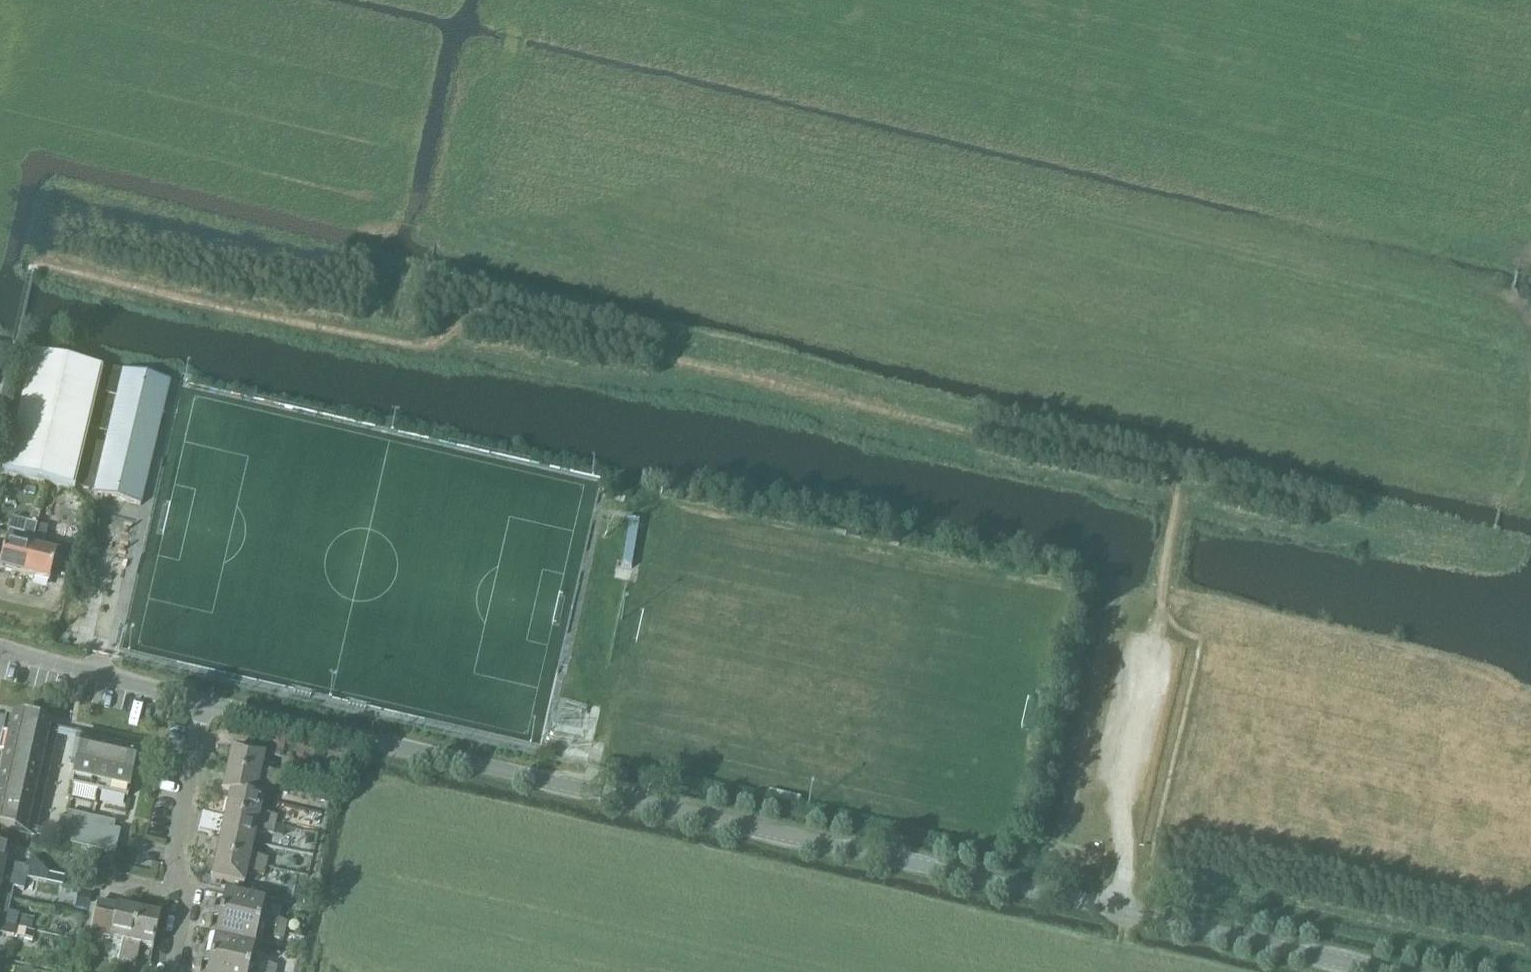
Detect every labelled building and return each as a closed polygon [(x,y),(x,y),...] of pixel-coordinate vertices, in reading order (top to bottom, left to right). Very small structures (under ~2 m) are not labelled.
[(3,473),(75,490),(89,430),(109,434),(106,446),(94,443),(83,489),(95,492),(94,495),(141,506),(170,383),(123,372),(124,371),(103,367),(102,372),(31,355),(19,406),(7,403),(1,429),(13,432),(3,473)] [(38,526),(37,526),(24,577),(49,583),(56,555),(42,551),(47,528),(48,529),(51,513),(42,511),(38,526)] [(637,540),(637,537),(640,521),(613,516),(610,536),(637,540)] [(24,577),(37,526),(27,523),(21,546),(6,543),(0,567),(0,571),(24,577)] [(32,839),(57,727),(7,716),(0,746),(0,832),(32,839)] [(72,786),(128,798),(139,747),(83,735),(72,786)] [(286,742),(269,738),(265,757),(282,761),(286,742)] [(232,749),(228,771),(277,782),(279,773),(262,770),(265,757),(232,749)] [(223,793),(231,795),(231,794),(255,799),(258,787),(275,791),(277,782),(228,771),(223,793)] [(231,794),(231,795),(226,815),(275,826),(277,817),(260,813),(263,801),(255,799),(231,794)] [(73,827),(76,814),(69,812),(66,826),(73,827)] [(80,828),(83,815),(76,814),(73,827),(80,828)] [(86,830),(89,817),(83,815),(80,828),(86,830)] [(226,815),(221,836),(254,843),(256,831),(273,835),(275,826),(226,815)] [(93,831),(96,818),(89,817),(86,830),(93,831)] [(100,833),(103,820),(96,818),(93,831),(100,833)] [(106,834),(109,821),(103,820),(100,833),(106,834)] [(115,823),(109,821),(106,834),(112,836),(115,823)] [(63,842),(66,830),(58,828),(56,841),(63,842)] [(72,831),(66,830),(63,842),(69,844),(72,831)] [(79,833),(72,831),(69,844),(76,845),(79,833)] [(82,847),(85,834),(79,833),(76,845),(82,847)] [(92,835),(85,834),(82,847),(89,848),(92,835)] [(98,837),(92,835),(89,848),(95,850),(98,837)] [(217,857),(266,868),(268,859),(251,856),(254,843),(221,836),(217,857)] [(105,838),(98,837),(95,850),(102,851),(105,838)] [(111,840),(105,838),(102,851),(109,853),(111,840)] [(119,841),(111,840),(109,853),(116,854),(119,841)] [(26,879),(47,884),(49,874),(34,859),(25,867),(6,863),(8,850),(0,848),(0,874),(26,879)] [(264,877),(266,868),(217,857),(212,879),(244,886),(247,873),(264,877)] [(12,901),(14,888),(24,891),(26,879),(0,874),(0,898),(12,901)] [(92,894),(76,891),(71,909),(87,913),(92,894)] [(215,939),(255,949),(265,903),(225,894),(215,939)] [(16,926),(19,915),(9,913),(12,901),(0,898),(0,923),(16,926)] [(204,914),(215,916),(216,913),(214,913),(216,904),(210,903),(206,905),(204,914)] [(128,961),(139,912),(117,908),(117,910),(97,905),(90,935),(110,940),(123,942),(119,959),(128,961)] [(160,917),(140,913),(128,961),(137,963),(140,946),(153,949),(160,917)] [(215,916),(204,914),(202,922),(205,926),(211,927),(213,918),(214,919),(215,916)] [(276,930),(285,932),(287,923),(278,921),(276,930)] [(0,923),(0,935),(14,938),(16,926),(0,923)] [(285,932),(276,930),(274,939),(283,941),(285,932)] [(255,949),(215,939),(208,971),(249,971),(255,949)] [(194,958),(205,961),(206,958),(204,957),(206,949),(200,947),(196,949),(194,958)] [(205,961),(194,958),(192,967),(194,970),(201,971),(203,963),(204,963),(205,961)]
